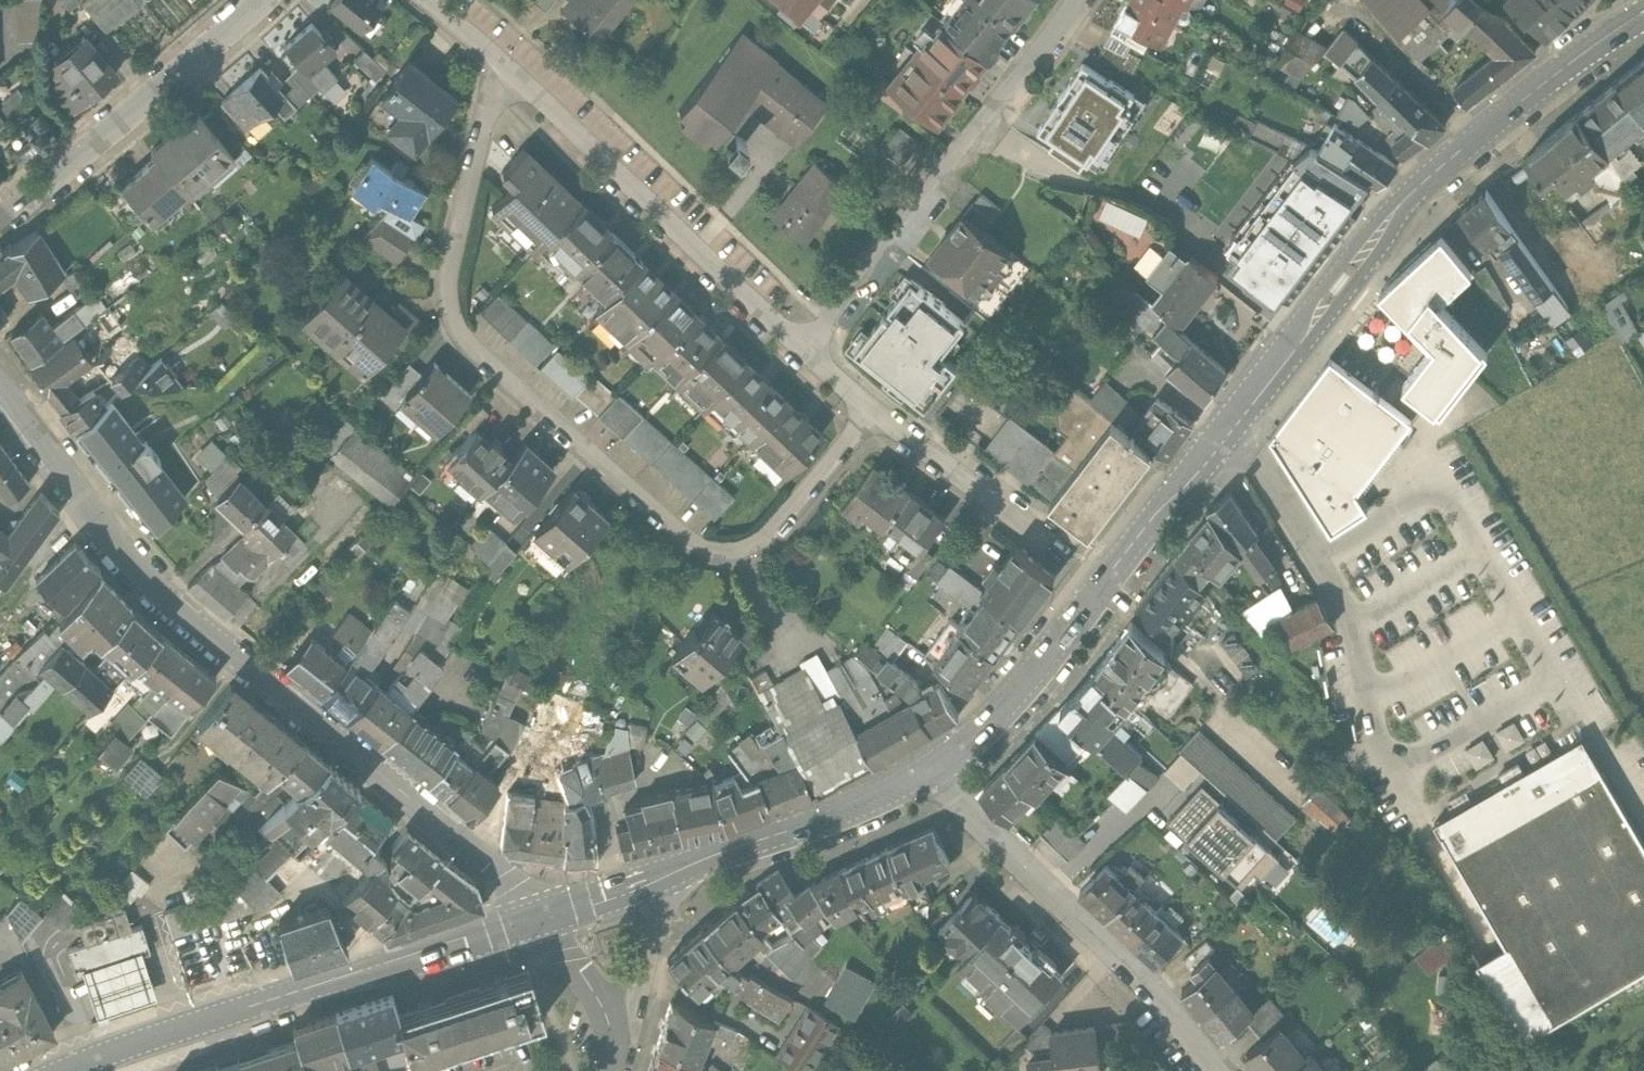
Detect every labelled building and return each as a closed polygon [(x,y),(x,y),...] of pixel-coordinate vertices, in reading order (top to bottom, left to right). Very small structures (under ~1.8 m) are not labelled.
[(18,42),(40,41),(42,26),(41,0),(17,0),(18,42)] [(144,0),(59,0),(95,42),(144,0)] [(329,2),(361,30),(385,3),(382,0),(331,0),(329,2)] [(543,9),(550,0),(533,0),(543,9)] [(560,8),(594,36),(625,0),(567,0),(560,8)] [(829,4),(824,0),(778,0),(782,3),(800,19),(810,7),(819,15),(829,4)] [(1012,26),(980,0),(961,0),(943,22),(986,57),(993,57),(1000,48),(1000,42),(1012,26)] [(1012,26),(1014,27),(1024,15),(1027,15),(1032,9),(1031,6),(1037,0),(980,0),(1012,26)] [(1172,22),(1132,0),(1128,0),(1110,33),(1131,44),(1140,49),(1148,35),(1161,42),(1172,22)] [(1172,22),(1183,2),(1180,0),(1132,0),(1172,22)] [(1298,9),(1303,0),(1284,0),(1284,1),(1298,9)] [(1438,21),(1455,0),(1361,0),(1361,1),(1418,61),(1450,31),(1438,21)] [(1438,21),(1450,31),(1457,38),(1468,29),(1481,5),(1475,0),(1455,0),(1438,21)] [(1504,1),(1520,17),(1524,24),(1528,22),(1545,39),(1587,0),(1505,0),(1504,1)] [(794,27),(800,19),(782,3),(776,11),(794,27)] [(1466,109),(1535,52),(1501,16),(1481,5),(1468,29),(1495,54),(1453,91),(1466,109)] [(283,45),(299,63),(318,86),(321,89),(335,76),(322,60),(334,49),(328,41),(332,38),(325,30),(320,33),(310,21),(283,45)] [(987,58),(986,57),(943,22),(929,38),(927,37),(915,52),(919,55),(962,90),(970,79),(972,81),(980,71),(978,69),(987,58)] [(1275,63),(1300,76),(1324,50),(1329,45),(1295,26),(1275,63)] [(1373,57),(1344,28),(1329,45),(1324,50),(1356,77),(1373,57)] [(752,109),(797,145),(829,105),(776,63),(777,61),(741,32),(678,109),(685,115),(680,120),(704,140),(709,133),(715,138),(716,136),(725,143),(724,144),(737,154),(747,142),(734,131),(752,109)] [(116,71),(84,33),(53,58),(64,71),(52,81),(73,107),(116,71)] [(1118,66),(1131,44),(1110,33),(1098,55),(1118,66)] [(362,49),(354,59),(378,80),(385,70),(362,49)] [(962,90),(919,55),(895,86),(883,76),(872,89),(903,112),(912,101),(938,123),(964,91),(962,90)] [(1356,77),(1374,95),(1392,76),(1373,57),(1356,77)] [(1618,81),(1643,115),(1643,59),(1643,60),(1618,81)] [(406,117),(394,134),(414,149),(455,97),(409,61),(381,97),(406,117)] [(310,94),(318,86),(299,63),(290,72),(310,94)] [(1056,142),(1087,163),(1088,163),(1094,154),(1098,157),(1132,107),(1128,105),(1134,95),(1111,79),(1110,80),(1083,63),(1038,130),(1056,142)] [(260,65),(220,100),(242,125),(247,126),(276,100),(287,114),(295,107),(283,94),(284,93),(276,83),(281,80),(271,69),(266,73),(260,65)] [(295,107),(310,94),(290,72),(281,80),(276,83),(284,93),(283,94),(295,107)] [(1431,113),(1392,76),(1374,95),(1386,106),(1404,123),(1409,128),(1425,141),(1427,143),(1445,126),(1431,113)] [(1643,121),(1643,115),(1618,81),(1579,114),(1609,151),(1624,138),(1643,121)] [(22,83),(2,97),(12,110),(26,99),(20,91),(25,88),(22,83)] [(1338,116),(1356,128),(1370,117),(1355,99),(1347,96),(1338,116)] [(1404,123),(1386,106),(1381,112),(1388,123),(1395,132),(1404,123)] [(212,109),(201,118),(220,140),(230,131),(212,109)] [(15,149),(26,161),(30,157),(31,159),(44,148),(42,145),(57,134),(54,130),(54,129),(51,125),(50,125),(47,123),(47,118),(42,111),(37,111),(30,117),(30,122),(29,122),(28,121),(25,125),(21,121),(9,132),(12,136),(7,141),(6,141),(13,150),(15,149)] [(151,150),(157,157),(186,192),(188,194),(209,175),(209,170),(230,152),(220,140),(201,118),(196,112),(151,150)] [(1591,167),(1609,151),(1579,114),(1527,158),(1544,179),(1553,171),(1567,188),(1578,179),(1581,183),(1591,175),(1595,172),(1591,167)] [(1296,140),(1256,120),(1248,137),(1288,156),(1296,140)] [(1342,165),(1358,140),(1335,125),(1319,149),(1318,150),(1342,165)] [(901,127),(883,149),(903,165),(921,143),(901,127)] [(1403,159),(1425,141),(1409,128),(1392,145),(1403,159)] [(7,141),(0,132),(0,157),(2,159),(13,150),(6,141),(7,141)] [(1609,151),(1631,190),(1643,181),(1643,180),(1633,166),(1642,160),(1624,138),(1609,151)] [(1379,189),(1397,170),(1383,157),(1371,150),(1358,140),(1342,165),(1369,183),(1379,189)] [(1087,163),(1056,142),(1048,153),(1080,174),(1087,163)] [(535,248),(539,244),(581,201),(523,146),(501,169),(514,181),(490,205),(535,248)] [(1235,256),(1227,268),(1245,282),(1243,283),(1274,307),(1283,295),(1289,300),(1364,202),(1358,198),(1369,183),(1317,152),(1318,150),(1319,149),(1311,146),(1293,160),(1300,165),(1286,184),(1284,182),(1230,253),(1235,256)] [(1631,190),(1609,151),(1591,167),(1595,172),(1591,175),(1611,204),(1631,190)] [(392,170),(371,156),(351,187),(372,201),(377,194),(391,203),(410,215),(411,214),(425,191),(400,175),(407,163),(399,158),(392,170)] [(151,223),(186,192),(157,157),(120,187),(151,223)] [(815,163),(771,219),(802,243),(846,188),(815,163)] [(964,214),(985,230),(1001,209),(981,193),(964,214)] [(1485,193),(1459,215),(1486,248),(1498,239),(1504,248),(1501,250),(1535,298),(1552,286),(1485,193)] [(558,253),(574,268),(611,230),(581,201),(539,244),(553,258),(558,253)] [(1148,220),(1107,202),(1099,220),(1140,238),(1148,220)] [(391,203),(383,215),(411,233),(415,237),(424,223),(411,214),(410,215),(391,203)] [(239,218),(222,214),(219,226),(236,230),(239,218)] [(964,214),(930,257),(958,279),(977,294),(989,279),(993,283),(1005,268),(1000,264),(1011,251),(985,230),(964,214)] [(396,258),(411,233),(383,215),(364,236),(396,258)] [(3,251),(1,247),(0,248),(0,287),(15,275),(29,295),(66,272),(38,229),(3,251)] [(641,258),(611,230),(574,268),(587,280),(583,284),(600,301),(640,259),(641,258)] [(1441,235),(1378,294),(1432,351),(1403,385),(1440,414),(1488,352),(1440,302),(1472,272),(1441,235)] [(135,252),(130,243),(117,252),(123,260),(135,252)] [(1165,290),(1189,261),(1171,247),(1147,276),(1165,290)] [(1030,267),(1011,251),(1000,264),(1005,268),(993,283),(989,279),(977,294),(958,279),(951,289),(988,319),(1030,267)] [(1191,258),(1189,261),(1165,290),(1153,305),(1167,316),(1180,328),(1217,280),(1210,274),(1210,273),(1191,258)] [(596,307),(627,337),(672,290),(640,259),(600,301),(596,307)] [(1484,268),(1473,275),(1495,317),(1508,309),(1484,268)] [(74,271),(65,277),(72,288),(81,282),(74,271)] [(304,319),(333,344),(373,298),(345,273),(304,319)] [(965,323),(911,280),(888,308),(893,312),(889,317),(884,314),(855,350),(925,405),(958,365),(942,353),(965,323)] [(1154,331),(1167,316),(1153,305),(1124,282),(1108,299),(1154,331)] [(1552,286),(1535,298),(1553,323),(1570,311),(1552,286)] [(228,299),(240,310),(251,298),(239,287),(228,299)] [(1626,296),(1622,289),(1602,303),(1621,340),(1636,331),(1638,330),(1620,300),(1626,296)] [(694,311),(672,290),(627,337),(649,358),(652,354),(694,311)] [(553,344),(498,292),(480,311),(535,363),(553,344)] [(96,314),(100,311),(89,298),(52,326),(41,311),(11,333),(33,361),(96,314)] [(388,312),(373,298),(333,344),(362,370),(392,336),(403,324),(399,320),(405,314),(395,305),(388,312)] [(398,300),(395,305),(405,314),(399,320),(403,324),(392,336),(403,345),(423,322),(398,300)] [(100,311),(96,314),(109,333),(121,324),(108,305),(100,311)] [(652,354),(676,377),(718,333),(694,311),(652,354)] [(1180,328),(1167,316),(1154,331),(1155,332),(1165,340),(1152,355),(1168,370),(1181,353),(1192,340),(1180,328)] [(1565,338),(1577,355),(1593,343),(1581,327),(1565,338)] [(1643,345),(1643,327),(1638,330),(1636,331),(1643,345)] [(703,404),(710,396),(745,360),(718,333),(676,377),(703,404)] [(111,379),(138,354),(123,335),(113,345),(111,344),(95,359),(111,379)] [(92,361),(75,337),(31,367),(61,410),(79,399),(65,380),(92,361)] [(1229,371),(1192,340),(1181,353),(1168,370),(1206,401),(1229,371)] [(572,395),(574,392),(589,376),(557,347),(539,366),(572,395)] [(149,365),(138,354),(111,379),(122,390),(131,382),(137,385),(179,385),(182,382),(161,355),(149,365)] [(468,390),(433,359),(422,372),(405,390),(406,391),(400,398),(435,428),(468,390)] [(1330,359),(1270,438),(1331,534),(1372,508),(1363,494),(1403,442),(1398,439),(1412,422),(1330,359)] [(394,406),(400,398),(406,391),(405,390),(422,372),(408,360),(379,392),(394,406)] [(710,396),(749,434),(784,397),(745,360),(710,396)] [(574,392),(597,412),(616,392),(592,372),(589,376),(574,392)] [(1031,482),(1052,498),(1114,418),(1115,416),(1092,396),(1078,384),(1057,412),(1058,427),(1067,434),(1055,449),(1012,417),(986,450),(1029,483),(1031,482)] [(1131,433),(1140,420),(1123,405),(1129,397),(1119,389),(1117,392),(1103,384),(1092,396),(1115,416),(1114,418),(1131,433)] [(79,399),(61,410),(59,411),(74,430),(105,405),(93,391),(79,399)] [(617,391),(616,392),(597,412),(713,514),(733,493),(617,391)] [(821,432),(784,397),(749,434),(785,469),(821,432)] [(1140,420),(1131,433),(1154,448),(1166,455),(1193,422),(1158,398),(1140,420)] [(138,429),(135,431),(111,400),(105,405),(74,430),(86,445),(84,446),(92,456),(93,455),(107,474),(104,476),(112,485),(115,483),(129,502),(127,503),(135,512),(136,511),(150,529),(184,495),(156,459),(159,456),(138,429)] [(461,421),(471,430),(475,426),(488,410),(479,402),(461,421)] [(1131,433),(1114,418),(1052,498),(1050,500),(1091,531),(1154,448),(1131,433)] [(319,445),(329,455),(349,433),(339,423),(319,445)] [(349,433),(329,455),(389,503),(415,472),(356,425),(349,433)] [(509,456),(499,447),(502,444),(492,435),(489,439),(475,426),(471,430),(444,459),(479,490),(486,483),(509,456)] [(197,454),(211,468),(226,453),(213,439),(197,454)] [(553,465),(524,440),(509,456),(486,483),(502,498),(499,501),(512,511),(553,465)] [(5,451),(0,455),(0,488),(9,499),(29,485),(5,451)] [(228,452),(226,453),(211,468),(204,475),(212,492),(240,463),(228,452)] [(868,507),(888,521),(911,490),(875,462),(843,503),(860,517),(868,507)] [(215,500),(241,524),(264,501),(238,475),(215,497),(215,500)] [(549,510),(533,528),(541,535),(541,536),(567,559),(607,513),(587,496),(587,497),(572,484),(560,498),(559,497),(548,509),(549,510)] [(946,516),(911,490),(888,521),(905,535),(895,547),(913,559),(946,516)] [(7,536),(9,537),(0,547),(0,590),(58,511),(41,492),(7,536)] [(1275,568),(1254,537),(1259,533),(1230,492),(1206,509),(1211,514),(1241,552),(1260,579),(1275,568)] [(244,558),(283,520),(264,501),(241,524),(249,531),(231,547),(241,556),(244,558)] [(1218,576),(1241,552),(1211,514),(1192,535),(1192,536),(1207,550),(1200,558),(1213,569),(1218,576)] [(259,565),(275,549),(293,530),(283,520),(244,558),(241,556),(236,562),(247,571),(259,565)] [(468,542),(497,569),(515,549),(485,523),(468,542)] [(370,536),(363,529),(347,546),(354,553),(370,536)] [(303,540),(293,530),(275,549),(285,557),(303,540)] [(9,537),(7,536),(0,531),(0,547),(9,537)] [(1192,536),(1174,557),(1199,582),(1213,569),(1200,558),(1207,550),(1192,536)] [(35,581),(63,609),(99,568),(75,542),(35,581)] [(982,589),(987,593),(1021,620),(1055,576),(1016,545),(1001,565),(996,561),(984,576),(989,580),(982,589)] [(187,586),(226,618),(249,595),(238,586),(247,571),(236,562),(241,556),(231,547),(225,553),(211,563),(187,586)] [(313,550),(267,600),(281,614),(310,582),(323,568),(327,564),(313,550)] [(971,605),(975,608),(987,593),(982,589),(939,556),(927,571),(971,605)] [(1169,638),(1206,591),(1199,582),(1174,557),(1136,605),(1169,638)] [(406,602),(409,598),(412,600),(427,574),(413,566),(394,595),(406,602)] [(328,596),(340,582),(323,568),(310,582),(328,596)] [(1294,611),(1281,585),(1275,568),(1260,579),(1269,591),(1243,607),(1262,631),(1270,625),(1269,624),(1294,611)] [(435,569),(404,623),(415,630),(405,648),(416,654),(421,645),(441,661),(461,622),(448,615),(464,585),(435,569)] [(100,574),(48,633),(57,641),(73,654),(91,633),(100,641),(130,606),(100,574)] [(1229,598),(1233,602),(1237,598),(1223,582),(1217,588),(1227,600),(1229,598)] [(557,593),(549,590),(539,615),(547,618),(557,593)] [(832,598),(822,592),(816,601),(826,607),(832,598)] [(995,654),(1021,620),(987,593),(975,608),(971,605),(963,615),(964,616),(957,625),(995,654)] [(393,594),(370,631),(350,661),(362,670),(369,659),(372,659),(399,622),(409,604),(406,602),(394,595),(393,594)] [(1318,598),(1294,611),(1269,624),(1270,625),(1284,650),(1287,649),(1290,656),(1296,653),(1292,646),(1334,624),(1318,598)] [(281,614),(267,600),(248,620),(263,633),(281,614)] [(129,667),(132,664),(160,634),(130,606),(100,641),(129,667)] [(711,606),(670,652),(700,678),(739,634),(741,632),(738,629),(711,606)] [(347,639),(333,656),(346,666),(350,661),(370,631),(347,612),(334,629),(347,639)] [(969,687),(995,654),(957,625),(951,620),(925,653),(969,687)] [(1131,621),(1112,646),(1147,678),(1162,658),(1166,653),(1131,621)] [(1206,633),(1195,624),(1178,645),(1187,655),(1206,633)] [(922,694),(915,682),(892,662),(907,640),(887,627),(874,647),(867,641),(856,652),(912,700),(922,694)] [(83,662),(73,654),(57,641),(48,633),(44,629),(20,651),(1,672),(18,688),(32,684),(36,688),(34,690),(39,695),(54,677),(63,685),(83,662)] [(1258,666),(1234,631),(1222,640),(1246,674),(1258,666)] [(132,664),(150,678),(166,691),(193,659),(160,634),(132,664)] [(284,667),(321,695),(346,666),(333,656),(308,636),(284,667)] [(480,727),(494,738),(507,747),(511,750),(526,721),(505,711),(534,649),(519,642),(480,727)] [(350,718),(382,743),(410,710),(408,709),(429,683),(441,661),(421,645),(416,654),(386,690),(378,683),(350,718)] [(1132,697),(1147,678),(1112,646),(1095,671),(1129,701),(1132,697)] [(804,666),(805,667),(829,705),(841,697),(861,727),(907,702),(904,698),(885,682),(881,684),(872,673),(852,656),(827,671),(818,656),(804,666)] [(1193,681),(1162,658),(1147,678),(1132,697),(1145,707),(1149,701),(1168,715),(1193,681)] [(193,659),(166,691),(190,710),(215,678),(193,659)] [(321,695),(350,718),(378,683),(362,670),(350,661),(346,666),(321,695)] [(111,687),(83,662),(63,685),(91,709),(111,687)] [(750,675),(782,730),(800,761),(799,762),(817,794),(874,763),(860,727),(861,727),(841,697),(829,705),(805,667),(774,684),(764,668),(750,675)] [(1076,721),(1099,742),(1129,769),(1140,756),(1142,754),(1122,736),(1117,730),(1119,728),(1112,721),(1129,701),(1095,671),(1061,707),(1076,721)] [(18,688),(1,672),(0,673),(0,707),(18,688)] [(109,725),(115,730),(125,739),(146,714),(166,691),(150,678),(147,682),(149,684),(131,704),(129,702),(109,725)] [(703,722),(730,697),(721,681),(697,713),(703,722)] [(197,724),(233,753),(245,738),(242,736),(263,710),(229,683),(197,724)] [(39,695),(34,690),(36,688),(32,684),(18,688),(0,707),(0,709),(11,719),(28,701),(31,704),(39,695)] [(922,694),(912,700),(930,732),(957,716),(940,684),(922,694)] [(170,734),(190,710),(166,691),(146,714),(170,734)] [(874,763),(930,732),(912,700),(907,702),(861,727),(860,727),(874,763)] [(1153,724),(1129,701),(1112,721),(1119,728),(1117,730),(1122,736),(1134,722),(1144,732),(1153,724)] [(693,710),(685,705),(679,715),(687,720),(693,710)] [(1061,707),(1036,734),(1073,770),(1099,742),(1076,721),(1061,707)] [(303,743),(263,710),(242,736),(245,738),(233,753),(266,779),(276,770),(303,743)] [(382,743),(428,780),(452,749),(455,745),(410,710),(382,743)] [(635,779),(627,743),(626,727),(628,719),(616,717),(612,732),(604,750),(588,754),(601,791),(635,779)] [(705,726),(696,718),(685,730),(694,738),(705,726)] [(628,719),(626,727),(627,743),(643,744),(647,723),(628,719)] [(1199,727),(1180,748),(1277,837),(1295,816),(1199,727)] [(130,743),(125,739),(115,730),(98,750),(113,764),(130,743)] [(799,762),(800,761),(782,730),(760,738),(781,768),(799,762)] [(455,745),(452,749),(471,763),(472,761),(485,747),(465,733),(455,745)] [(760,738),(754,741),(748,733),(727,748),(744,771),(750,781),(757,779),(757,778),(781,768),(760,738)] [(1036,734),(1006,766),(1036,795),(1052,778),(1059,785),(1059,787),(1064,790),(1078,775),(1073,770),(1036,734)] [(1522,1041),(1643,969),(1643,841),(1583,736),(1524,769),(1519,762),(1498,774),(1503,782),(1434,823),(1506,946),(1477,963),(1522,1041)] [(494,738),(485,747),(472,761),(484,771),(491,766),(507,747),(494,738)] [(303,743),(276,770),(286,778),(299,790),(328,764),(303,743)] [(428,780),(446,794),(471,763),(452,749),(428,780)] [(549,776),(561,796),(567,793),(571,801),(583,798),(601,791),(588,754),(563,763),(565,769),(549,776)] [(140,755),(123,775),(145,795),(163,775),(140,755)] [(1160,774),(1140,756),(1129,769),(1130,770),(1148,787),(1160,774)] [(484,771),(472,761),(471,763),(446,794),(471,815),(497,782),(484,771)] [(781,768),(757,778),(757,779),(770,812),(811,796),(799,762),(781,768)] [(359,790),(328,764),(299,790),(285,803),(283,802),(258,824),(265,834),(277,824),(283,832),(283,835),(285,836),(252,864),(263,878),(290,853),(359,790)] [(1009,823),(1036,795),(1006,766),(985,789),(985,801),(1009,823)] [(26,780),(13,769),(5,779),(18,789),(26,780)] [(258,824),(283,802),(273,792),(286,778),(276,770),(266,779),(253,791),(216,769),(188,799),(165,826),(184,844),(209,818),(218,826),(232,812),(258,824)] [(1127,810),(1148,787),(1130,770),(1108,791),(1127,810)] [(724,830),(770,812),(757,779),(750,781),(744,771),(710,784),(724,830)] [(710,784),(670,792),(681,838),(724,830),(710,784)] [(1279,857),(1202,785),(1170,820),(1241,886),(1255,871),(1261,877),(1279,857)] [(1319,787),(1305,799),(1338,831),(1351,817),(1319,787)] [(506,851),(564,859),(565,802),(542,800),(532,797),(508,792),(501,844),(506,851)] [(622,851),(681,838),(670,792),(639,798),(640,803),(624,807),(628,824),(615,827),(622,851)] [(571,801),(565,802),(564,859),(593,858),(589,811),(583,798),(571,801)] [(1042,834),(1068,859),(1086,844),(1058,816),(1042,834)] [(419,888),(427,877),(443,857),(405,827),(391,844),(396,849),(386,862),(391,866),(387,871),(399,881),(404,876),(419,888)] [(933,828),(887,850),(911,902),(915,909),(931,901),(925,888),(923,888),(922,887),(928,884),(925,878),(950,867),(933,828)] [(868,922),(911,902),(887,850),(841,871),(858,905),(868,922)] [(387,871),(383,855),(369,870),(368,871),(393,892),(395,889),(387,871)] [(172,935),(256,908),(244,896),(263,878),(252,864),(247,857),(223,873),(234,887),(163,910),(172,935)] [(474,881),(443,857),(427,877),(445,891),(409,904),(409,900),(382,933),(384,941),(483,906),(474,881)] [(1080,892),(1106,916),(1146,874),(1132,860),(1120,873),(1109,862),(1080,892)] [(131,867),(113,888),(129,901),(137,892),(139,894),(149,882),(131,867)] [(342,899),(369,923),(393,892),(368,871),(342,899)] [(755,885),(775,912),(789,903),(796,898),(795,897),(777,871),(755,885)] [(829,907),(836,919),(858,905),(841,871),(813,884),(829,907)] [(1106,916),(1130,939),(1158,910),(1145,898),(1160,882),(1149,871),(1146,874),(1106,916)] [(789,903),(804,923),(819,914),(829,907),(813,884),(795,897),(796,898),(789,903)] [(755,885),(735,903),(755,928),(775,912),(755,885)] [(409,900),(395,889),(393,892),(369,923),(382,933),(409,900)] [(63,891),(45,912),(63,928),(82,907),(63,891)] [(938,930),(965,955),(1001,918),(974,893),(938,930)] [(1232,901),(1223,893),(1215,901),(1223,910),(1232,901)] [(5,912),(21,941),(42,916),(20,895),(5,912)] [(735,903),(701,931),(729,964),(756,942),(763,936),(755,928),(735,903)] [(328,906),(277,922),(290,963),(346,945),(328,906)] [(124,907),(78,922),(84,943),(68,948),(75,973),(149,950),(141,924),(131,928),(124,907)] [(1183,935),(1158,910),(1130,939),(1156,964),(1183,935)] [(824,921),(819,914),(804,923),(790,932),(793,935),(810,955),(820,944),(811,936),(832,923),(829,918),(824,921)] [(1011,928),(1001,918),(965,955),(959,962),(1020,1021),(1062,977),(1052,967),(1056,963),(1045,953),(1042,957),(1022,938),(1025,934),(1015,924),(1011,928)] [(701,931),(684,945),(697,960),(701,957),(716,975),(723,969),(729,964),(701,931)] [(790,978),(810,955),(793,935),(772,946),(764,951),(790,978)] [(772,946),(763,936),(756,942),(764,951),(772,946)] [(1183,959),(1199,978),(1215,964),(1208,955),(1215,949),(1206,939),(1183,959)] [(695,992),(716,975),(701,957),(697,960),(684,945),(667,960),(695,992)] [(147,969),(141,949),(82,968),(88,988),(97,1014),(156,995),(147,969)] [(846,960),(826,998),(858,1015),(878,977),(846,960)] [(749,976),(729,964),(723,969),(726,977),(732,980),(728,986),(780,1020),(792,998),(770,986),(750,972),(749,976)] [(1253,1010),(1215,964),(1199,978),(1181,993),(1222,1039),(1244,1020),(1254,1011),(1253,1010)] [(18,1049),(54,1032),(21,970),(0,981),(0,1014),(18,1049)] [(418,1006),(396,1013),(403,1037),(410,1059),(543,1017),(528,971),(506,978),(505,975),(499,977),(495,979),(495,981),(429,1003),(427,999),(422,1000),(416,1002),(418,1006)] [(930,989),(924,983),(917,990),(923,996),(930,989)] [(371,1047),(403,1037),(396,1013),(390,995),(336,1013),(349,1054),(371,1047)] [(1244,1020),(1261,1040),(1279,1025),(1280,1027),(1289,1021),(1269,997),(1253,1010),(1254,1011),(1244,1020)] [(670,1001),(656,1046),(695,1063),(710,1029),(733,1039),(738,1030),(670,1001)] [(912,1012),(903,1003),(891,1015),(900,1023),(912,1012)] [(776,1056),(798,1070),(808,1070),(836,1023),(808,1005),(776,1056)] [(340,1057),(349,1054),(336,1013),(292,1027),(296,1039),(306,1069),(331,1060),(340,1057)] [(18,1049),(0,1014),(0,1059),(18,1049)] [(1054,1050),(1052,1033),(1040,1022),(1027,1036),(1022,1042),(1031,1052),(1054,1050)] [(1052,1033),(1054,1050),(1054,1056),(1029,1059),(1030,1070),(1100,1070),(1097,1044),(1119,1041),(1118,1025),(1052,1033)] [(1261,1070),(1287,1070),(1305,1056),(1280,1027),(1279,1025),(1261,1040),(1246,1053),(1261,1070)] [(1009,1055),(1022,1042),(1027,1036),(1017,1027),(999,1046),(1009,1055)] [(238,1058),(242,1070),(307,1070),(306,1069),(296,1039),(238,1058)] [(703,1070),(695,1063),(656,1046),(649,1070),(704,1070),(703,1070)] [(349,1054),(354,1070),(379,1070),(371,1047),(349,1054)] [(1305,1056),(1287,1070),(1327,1070),(1310,1051),(1305,1056)] [(340,1057),(331,1060),(334,1070),(343,1070),(340,1057)] [(238,1058),(228,1061),(197,1070),(242,1070),(238,1058)] [(1151,1068),(1150,1058),(1128,1060),(1129,1070),(1153,1070),(1151,1068)] [(703,1070),(704,1070),(722,1070),(711,1062),(703,1070)]
